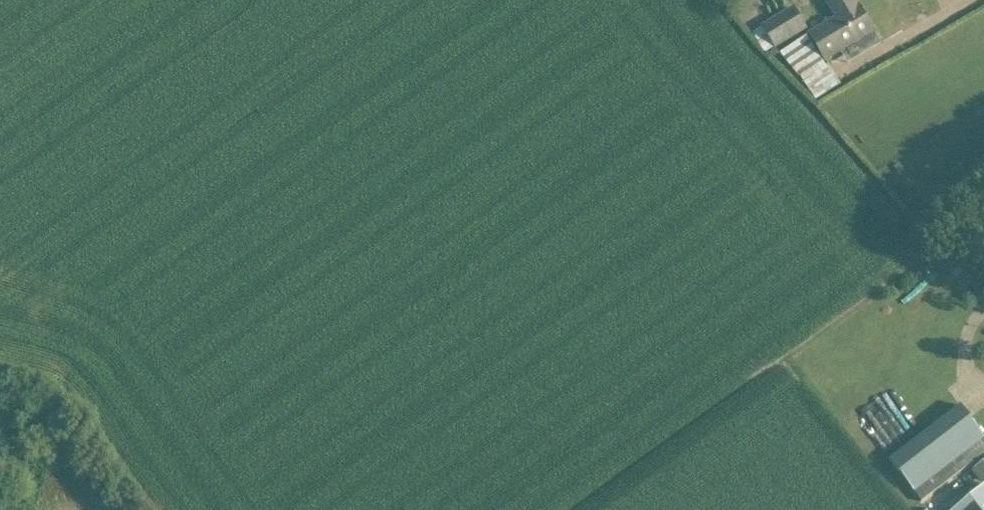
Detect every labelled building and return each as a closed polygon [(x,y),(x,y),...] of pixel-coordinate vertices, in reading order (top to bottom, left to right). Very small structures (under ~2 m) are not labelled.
[(811,36),(825,59),(873,30),(863,13),(859,6),(856,8),(851,0),(837,0),(829,5),(838,19),(811,36)] [(775,47),(806,29),(793,8),(763,27),(775,47)] [(983,454),(983,437),(959,405),(889,460),(922,502),(983,454)] [(952,509),(983,509),(983,484),(952,509)]
